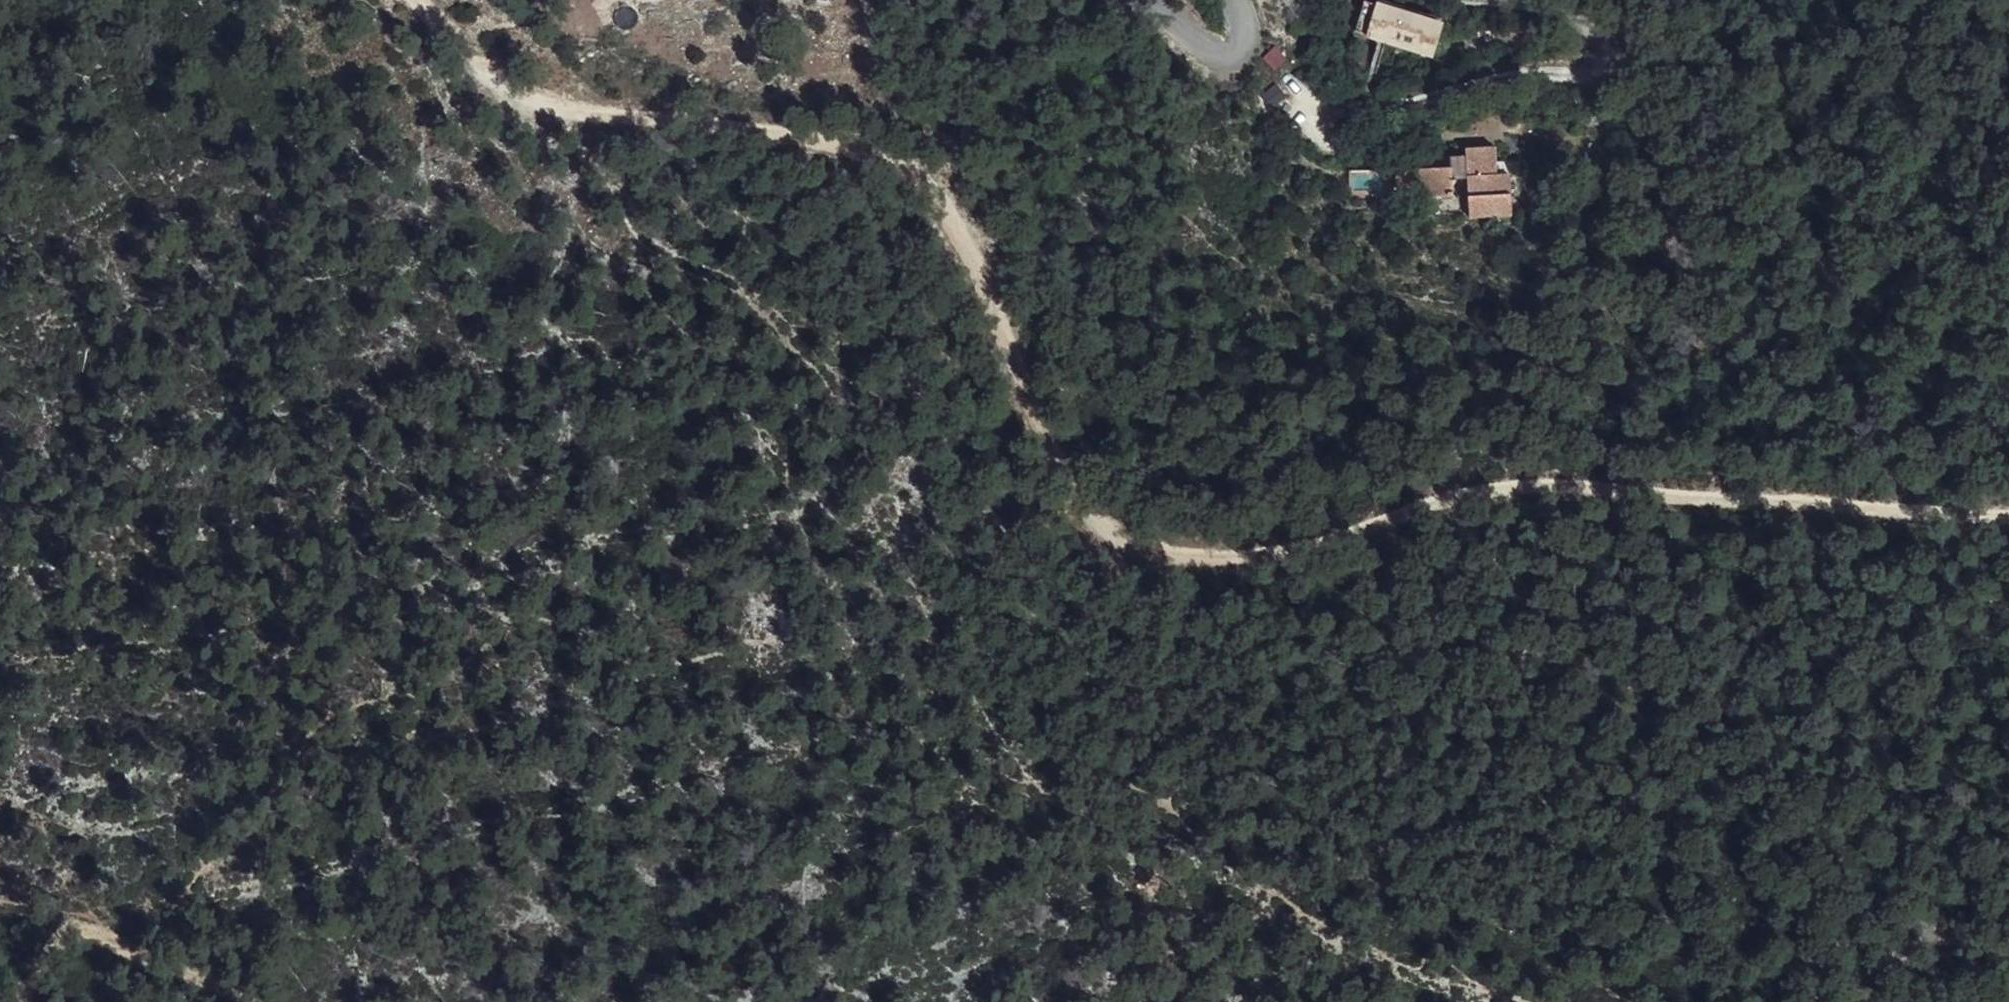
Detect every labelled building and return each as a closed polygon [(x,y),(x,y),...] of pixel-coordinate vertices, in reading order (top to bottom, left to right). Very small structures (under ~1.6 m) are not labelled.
[(1373,6),(1362,39),(1376,44),(1387,11),(1373,6)] [(1387,11),(1376,44),(1434,62),(1444,30),(1387,11)] [(1414,174),(1415,189),(1422,188),(1424,204),(1468,202),(1470,227),(1512,224),(1508,183),(1495,184),(1493,155),(1465,157),(1466,162),(1427,164),(1428,174),(1414,174)] [(1378,194),(1346,196),(1347,208),(1416,205),(1415,189),(1414,174),(1414,166),(1377,168),(1378,194)] [(1415,189),(1416,205),(1424,204),(1422,188),(1415,189)]
